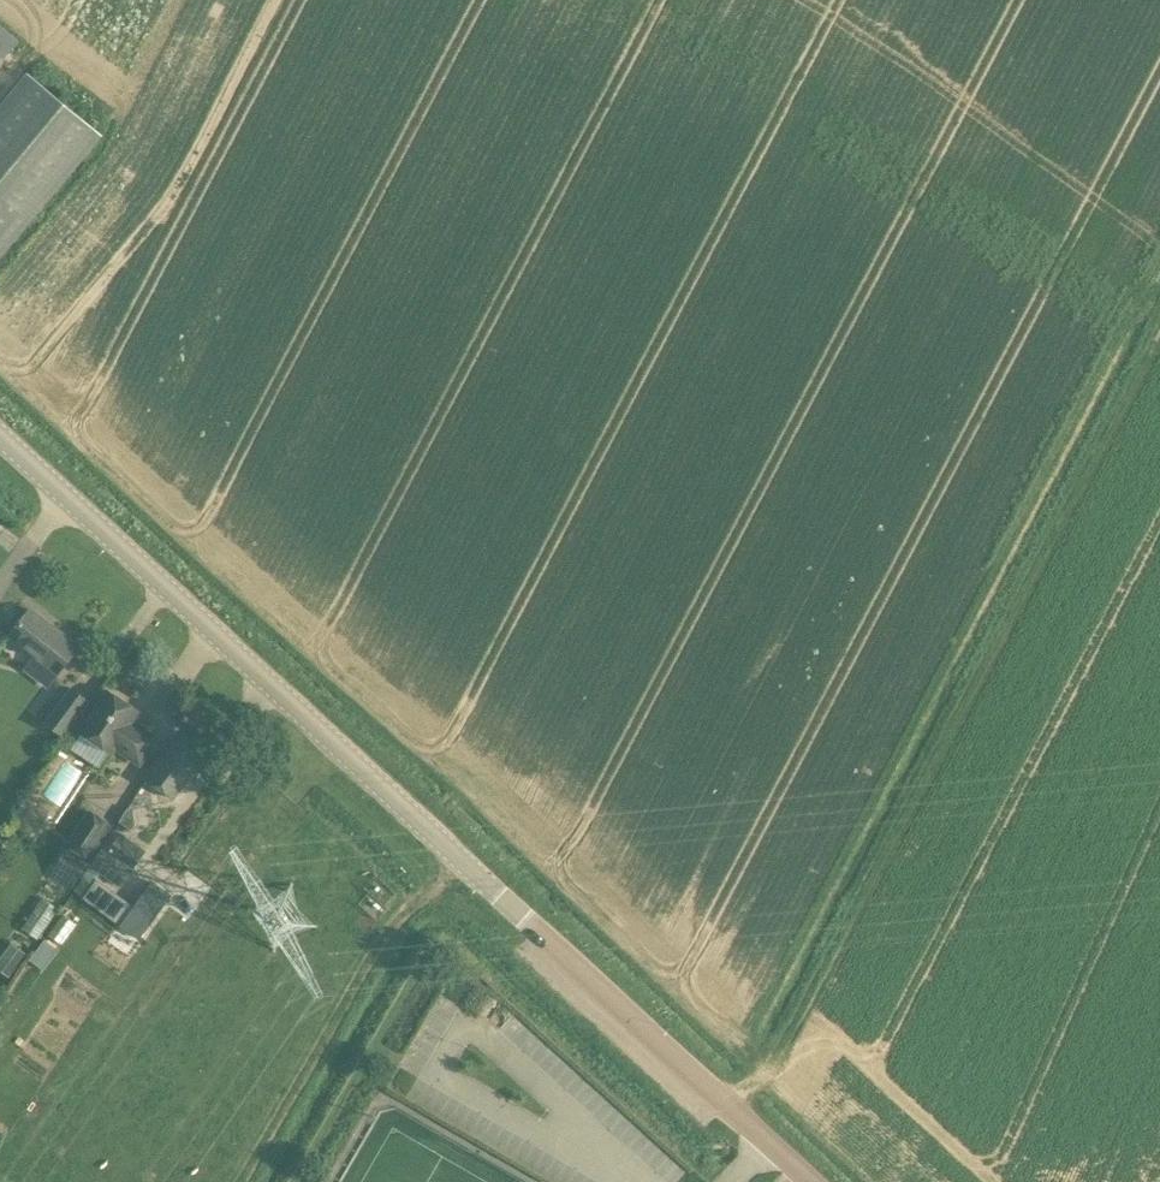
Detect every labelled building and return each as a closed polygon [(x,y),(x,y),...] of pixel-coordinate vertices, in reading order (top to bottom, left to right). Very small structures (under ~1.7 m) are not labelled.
[(0,26),(0,63),(18,41),(0,26)] [(30,74),(0,110),(0,260),(104,136),(30,74)] [(48,686),(78,649),(31,611),(11,638),(37,658),(27,670),(48,686)] [(71,686),(44,722),(63,736),(90,701),(71,686)] [(139,764),(156,738),(131,722),(138,711),(108,691),(80,732),(111,752),(114,747),(139,764)] [(187,787),(209,754),(177,732),(144,781),(173,801),(184,785),(187,787)] [(25,800),(14,815),(37,830),(47,815),(25,800)] [(128,808),(119,822),(131,830),(135,824),(133,811),(128,808)] [(89,809),(66,844),(89,860),(113,824),(89,809)] [(28,829),(24,836),(31,840),(35,833),(28,829)] [(146,850),(121,832),(108,849),(134,868),(146,850)] [(90,865),(82,876),(92,884),(100,873),(120,887),(133,869),(102,846),(89,864),(90,865)] [(89,863),(66,848),(54,865),(77,880),(89,863)] [(97,882),(83,901),(138,940),(165,902),(170,894),(167,892),(151,881),(146,888),(133,906),(97,882)] [(37,939),(58,909),(42,898),(22,928),(37,939)] [(59,944),(75,923),(63,914),(48,935),(59,944)] [(0,959),(0,963),(12,972),(25,954),(10,944),(0,959)] [(44,970),(50,962),(36,952),(30,960),(44,970)]
